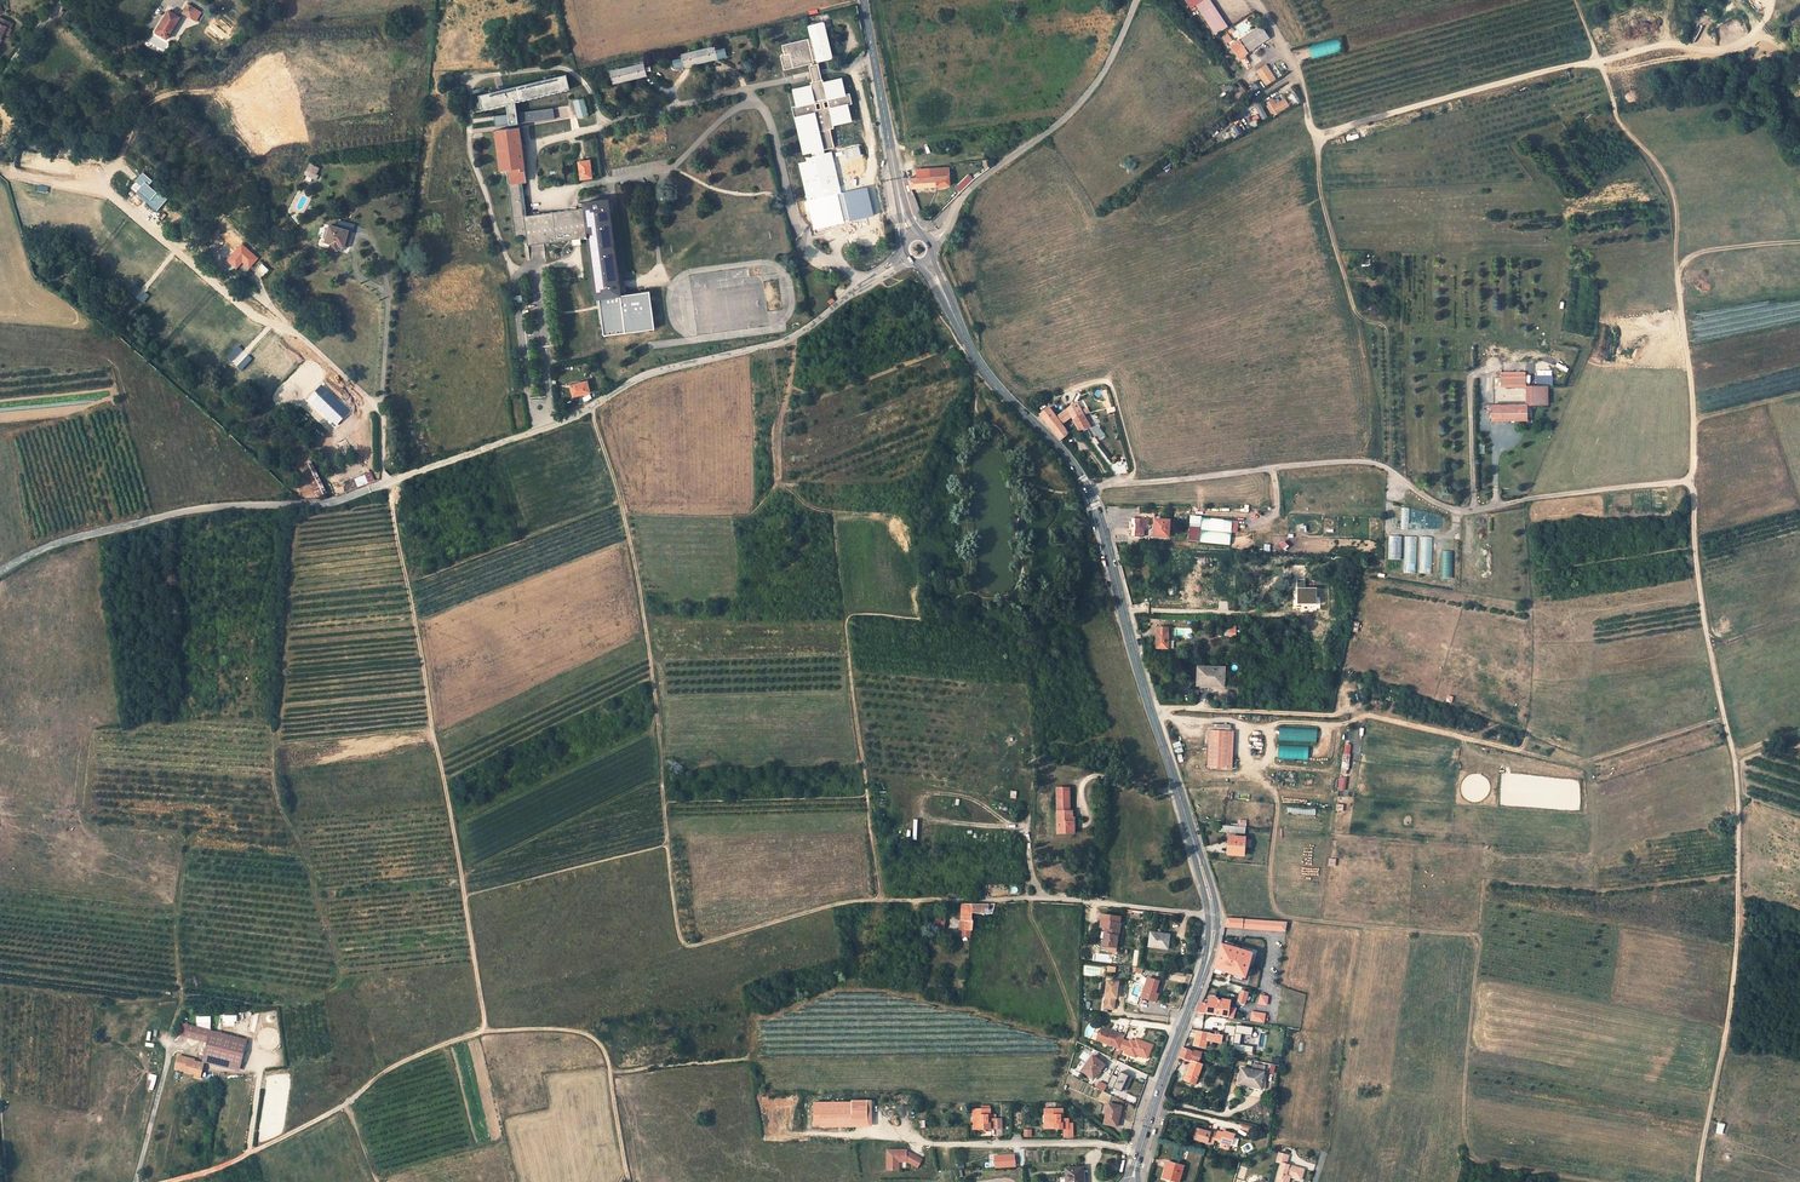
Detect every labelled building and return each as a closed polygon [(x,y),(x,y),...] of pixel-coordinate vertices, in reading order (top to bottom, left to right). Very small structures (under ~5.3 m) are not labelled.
[(1211,0),(1184,0),(1189,8),(1197,4),(1214,34),(1226,27),(1211,0)] [(188,4),(182,13),(191,19),(197,10),(188,4)] [(169,10),(156,32),(166,39),(180,17),(169,10)] [(2,39),(1,39),(6,26),(10,28),(12,23),(0,17),(0,43),(2,39)] [(823,22),(809,25),(812,38),(782,45),(784,54),(780,55),(783,70),(808,65),(812,82),(810,82),(811,87),(793,91),(796,106),(791,107),(794,118),(796,118),(804,155),(810,153),(811,157),(805,158),(806,162),(797,164),(806,201),(840,193),(830,152),(823,154),(823,150),(833,148),(829,130),(833,129),(832,124),(850,120),(847,105),(852,104),(849,94),(845,95),(841,80),(823,84),(822,80),(821,80),(818,66),(820,66),(819,62),(831,59),(823,22)] [(1269,38),(1260,26),(1231,46),(1240,60),(1245,56),(1244,55),(1269,38)] [(1221,35),(1226,43),(1232,39),(1227,31),(1221,35)] [(715,47),(680,55),(681,58),(672,61),(674,68),(726,55),(725,48),(716,50),(715,47)] [(1253,67),(1245,56),(1240,60),(1247,70),(1253,67)] [(644,63),(609,71),(612,82),(646,74),(644,63)] [(1266,65),(1257,71),(1266,85),(1276,79),(1266,65)] [(570,89),(567,74),(479,95),(482,109),(507,104),(516,101),(570,89)] [(574,100),(576,119),(588,117),(585,98),(574,100)] [(1273,99),(1266,103),(1274,116),(1289,107),(1284,99),(1276,104),(1273,99)] [(516,101),(507,104),(508,114),(517,112),(516,101)] [(1255,105),(1262,119),(1268,116),(1261,103),(1255,105)] [(517,112),(508,114),(509,125),(555,119),(553,108),(517,112)] [(508,114),(494,115),(495,126),(509,125),(508,114)] [(1250,123),(1253,128),(1258,125),(1255,120),(1250,123)] [(1238,123),(1232,126),(1238,135),(1243,132),(1238,123)] [(519,127),(496,130),(501,172),(507,171),(514,236),(526,235),(527,245),(588,238),(596,298),(599,297),(604,335),(630,332),(649,329),(654,329),(651,307),(649,291),(620,295),(608,198),(583,202),(584,208),(526,216),(523,216),(519,183),(522,182),(526,182),(525,169),(521,170),(521,168),(525,167),(522,151),(523,151),(522,143),(521,143),(519,127)] [(1183,162),(1193,155),(1189,149),(1178,155),(1183,162)] [(246,159),(242,161),(247,168),(250,166),(246,159)] [(982,160),(985,171),(986,169),(987,169),(987,168),(988,168),(989,167),(990,166),(987,159),(982,160)] [(587,160),(578,162),(580,179),(592,177),(590,166),(588,167),(587,160)] [(247,168),(254,178),(257,176),(250,166),(247,168)] [(916,170),(916,179),(908,179),(910,188),(950,185),(949,173),(948,168),(916,170)] [(304,174),(315,180),(318,175),(307,170),(304,174)] [(969,184),(964,179),(959,184),(964,189),(969,184)] [(962,191),(954,186),(952,189),(959,194),(962,191)] [(348,231),(330,226),(324,246),(337,249),(339,245),(343,246),(348,231)] [(343,246),(348,248),(353,232),(348,231),(343,246)] [(241,245),(228,260),(236,267),(242,261),(249,266),(256,258),(241,245)] [(261,262),(256,268),(265,276),(269,270),(261,262)] [(950,359),(945,361),(949,371),(954,368),(950,359)] [(1561,383),(1561,372),(1536,371),(1536,383),(1561,383)] [(1507,376),(1499,376),(1499,386),(1507,386),(1507,376)] [(590,392),(587,381),(576,384),(576,385),(570,387),(573,396),(590,392)] [(1546,385),(1524,385),(1525,404),(1546,403),(1546,385)] [(1060,439),(1068,432),(1062,424),(1072,416),(1078,427),(1079,429),(1088,427),(1090,426),(1076,402),(1057,417),(1049,407),(1040,414),(1052,429),(1060,439)] [(1525,419),(1525,404),(1490,404),(1490,419),(1525,419)] [(327,494),(311,462),(305,465),(320,497),(327,494)] [(293,469),(283,474),(287,484),(298,479),(293,469)] [(374,482),(370,472),(364,475),(365,476),(349,483),(350,484),(352,491),(374,482)] [(344,493),(341,486),(332,490),(335,497),(344,493)] [(1216,518),(1202,517),(1201,530),(1215,531),(1216,520),(1216,518)] [(1130,536),(1144,536),(1145,529),(1141,529),(1141,523),(1144,523),(1144,518),(1131,518),(1130,536)] [(1170,520),(1155,519),(1154,537),(1161,537),(1161,536),(1169,536),(1170,520)] [(1232,521),(1216,520),(1215,531),(1231,533),(1232,521)] [(1215,531),(1201,530),(1200,543),(1231,545),(1231,533),(1215,531)] [(1402,536),(1390,536),(1389,559),(1401,559),(1402,536)] [(1405,536),(1404,573),(1416,573),(1416,536),(1405,536)] [(1432,537),(1420,537),(1420,573),(1432,573),(1432,537)] [(1284,540),(1280,544),(1284,550),(1289,546),(1284,540)] [(1441,551),(1441,577),(1454,577),(1454,551),(1441,551)] [(1305,589),(1305,580),(1296,581),(1297,589),(1299,605),(1310,604),(1317,603),(1316,589),(1305,589)] [(1236,629),(1236,626),(1230,626),(1230,628),(1230,629),(1228,629),(1225,629),(1225,636),(1236,637),(1236,629)] [(1169,632),(1169,627),(1157,627),(1157,638),(1156,648),(1168,648),(1168,632),(1169,632)] [(1224,668),(1198,667),(1198,673),(1200,673),(1199,683),(1215,683),(1215,687),(1224,687),(1224,668)] [(1197,686),(1215,687),(1215,683),(1199,683),(1200,673),(1198,673),(1197,686)] [(1279,727),(1279,740),(1317,741),(1317,728),(1279,727)] [(1228,769),(1229,732),(1210,732),(1209,732),(1208,768),(1228,769)] [(1348,770),(1351,744),(1345,743),(1341,769),(1348,770)] [(1308,745),(1278,745),(1278,758),(1308,759),(1308,745)] [(1069,788),(1057,789),(1058,834),(1074,833),(1074,822),(1072,822),(1072,819),(1072,811),(1069,811),(1069,788)] [(1724,833),(1731,831),(1730,821),(1722,823),(1724,833)] [(1245,838),(1230,837),(1229,854),(1243,855),(1245,838)] [(960,929),(971,930),(972,931),(973,922),(972,922),(973,920),(971,920),(972,913),(972,904),(961,904),(961,920),(963,920),(962,922),(961,922),(960,929)] [(983,911),(984,910),(988,910),(988,904),(972,904),(972,913),(982,914),(982,912),(983,911)] [(1101,926),(1106,927),(1107,920),(1116,921),(1116,923),(1120,924),(1121,917),(1102,915),(1101,926)] [(944,918),(935,917),(934,926),(943,927),(944,918)] [(1245,919),(1228,917),(1226,926),(1244,928),(1245,919)] [(1288,922),(1249,919),(1248,928),(1286,931),(1288,922)] [(1106,927),(1104,940),(1109,941),(1108,946),(1116,947),(1116,942),(1118,942),(1121,924),(1120,924),(1116,923),(1116,921),(1107,920),(1106,927)] [(961,936),(970,938),(971,930),(960,929),(959,933),(961,936)] [(1169,935),(1151,932),(1149,946),(1168,949),(1169,935)] [(1245,977),(1245,978),(1247,974),(1252,957),(1253,953),(1222,944),(1214,968),(1215,968),(1226,972),(1233,974),(1245,977)] [(1155,994),(1159,982),(1148,979),(1144,978),(1143,979),(1141,982),(1142,984),(1146,985),(1142,998),(1152,1001),(1154,994),(1155,994)] [(1107,981),(1105,996),(1106,997),(1105,1008),(1114,1009),(1115,998),(1116,998),(1119,982),(1107,981)] [(1248,993),(1242,990),(1238,1001),(1245,1003),(1248,993)] [(1229,1007),(1230,1003),(1209,999),(1208,1004),(1207,1014),(1228,1017),(1229,1007)] [(1208,1004),(1201,1003),(1197,1012),(1207,1014),(1208,1004)] [(1235,1008),(1229,1007),(1228,1017),(1233,1018),(1236,1009),(1235,1008)] [(1265,1013),(1252,1011),(1250,1020),(1263,1022),(1265,1013)] [(1226,1024),(1224,1033),(1229,1033),(1228,1035),(1234,1036),(1232,1050),(1253,1053),(1254,1046),(1240,1044),(1242,1034),(1252,1036),(1254,1027),(1236,1024),(1236,1026),(1226,1024)] [(187,1028),(184,1037),(192,1040),(195,1030),(187,1028)] [(1111,1032),(1101,1028),(1096,1040),(1120,1049),(1123,1039),(1125,1035),(1111,1030),(1111,1031),(1111,1032)] [(1187,1038),(1195,1039),(1194,1046),(1203,1048),(1204,1044),(1205,1039),(1213,1041),(1221,1042),(1222,1037),(1222,1035),(1219,1035),(1215,1034),(1191,1029),(1187,1038)] [(203,1058),(241,1068),(247,1048),(209,1038),(210,1034),(195,1030),(192,1040),(207,1044),(203,1058)] [(1118,1054),(1120,1054),(1122,1049),(1125,1050),(1129,1041),(1123,1039),(1120,1049),(1119,1052),(1118,1054)] [(1147,1058),(1152,1045),(1139,1040),(1138,1043),(1135,1041),(1130,1039),(1129,1041),(1125,1050),(1125,1053),(1129,1055),(1131,1052),(1136,1054),(1147,1058)] [(1183,1048),(1180,1056),(1192,1061),(1192,1060),(1199,1063),(1202,1052),(1193,1050),(1192,1051),(1183,1048)] [(175,1056),(172,1067),(172,1069),(182,1072),(182,1074),(192,1077),(191,1080),(196,1081),(201,1065),(186,1061),(186,1059),(175,1056)] [(1093,1056),(1082,1070),(1094,1079),(1100,1071),(1099,1070),(1104,1064),(1093,1056)] [(203,1058),(202,1063),(240,1073),(241,1068),(203,1058)] [(1185,1080),(1195,1084),(1202,1064),(1199,1063),(1192,1060),(1192,1061),(1185,1080)] [(1254,1064),(1253,1070),(1264,1072),(1265,1066),(1254,1064)] [(1253,1070),(1241,1068),(1238,1084),(1248,1085),(1248,1083),(1262,1086),(1264,1072),(1253,1070)] [(1118,1077),(1112,1074),(1107,1086),(1112,1089),(1113,1088),(1121,1091),(1122,1088),(1126,1090),(1132,1077),(1120,1071),(1118,1077)] [(1096,1088),(1104,1091),(1107,1085),(1099,1081),(1096,1088)] [(867,1101),(821,1102),(821,1128),(852,1128),(852,1122),(867,1121),(867,1101)] [(1121,1106),(1109,1104),(1104,1123),(1117,1126),(1121,1106)] [(990,1109),(973,1109),(973,1115),(976,1115),(976,1126),(984,1126),(984,1129),(985,1131),(986,1131),(986,1129),(997,1129),(996,1119),(995,1119),(995,1115),(990,1115),(990,1109)] [(1063,1109),(1045,1109),(1045,1115),(1048,1115),(1048,1126),(1056,1126),(1056,1129),(1058,1129),(1064,1129),(1069,1129),(1069,1124),(1069,1119),(1063,1119),(1061,1119),(1061,1114),(1063,1114),(1063,1109)] [(974,1130),(984,1129),(984,1126),(976,1126),(976,1115),(973,1115),(974,1130)] [(1045,1129),(1056,1129),(1056,1126),(1048,1126),(1048,1115),(1045,1115),(1045,1129)] [(1718,1121),(1716,1133),(1722,1134),(1724,1123),(1718,1121)] [(1206,1130),(1200,1128),(1197,1139),(1214,1144),(1215,1139),(1217,1132),(1211,1130),(1211,1132),(1206,1130)] [(1232,1145),(1235,1134),(1224,1131),(1224,1132),(1218,1131),(1217,1132),(1215,1139),(1221,1141),(1221,1142),(1222,1142),(1221,1145),(1222,1147),(1228,1149),(1229,1148),(1230,1145),(1232,1145)] [(888,1170),(900,1169),(899,1162),(899,1159),(908,1159),(908,1161),(918,1167),(923,1159),(909,1152),(909,1153),(907,1153),(908,1151),(907,1150),(888,1150),(888,1170)] [(1304,1169),(1286,1164),(1289,1155),(1279,1153),(1277,1161),(1283,1162),(1277,1181),(1288,1181),(1290,1176),(1301,1179),(1304,1169)] [(1184,1166),(1168,1161),(1163,1178),(1179,1181),(1184,1166)] [(1066,1169),(1066,1177),(1061,1178),(1062,1181),(1084,1181),(1083,1177),(1084,1176),(1083,1167),(1066,1169)]
